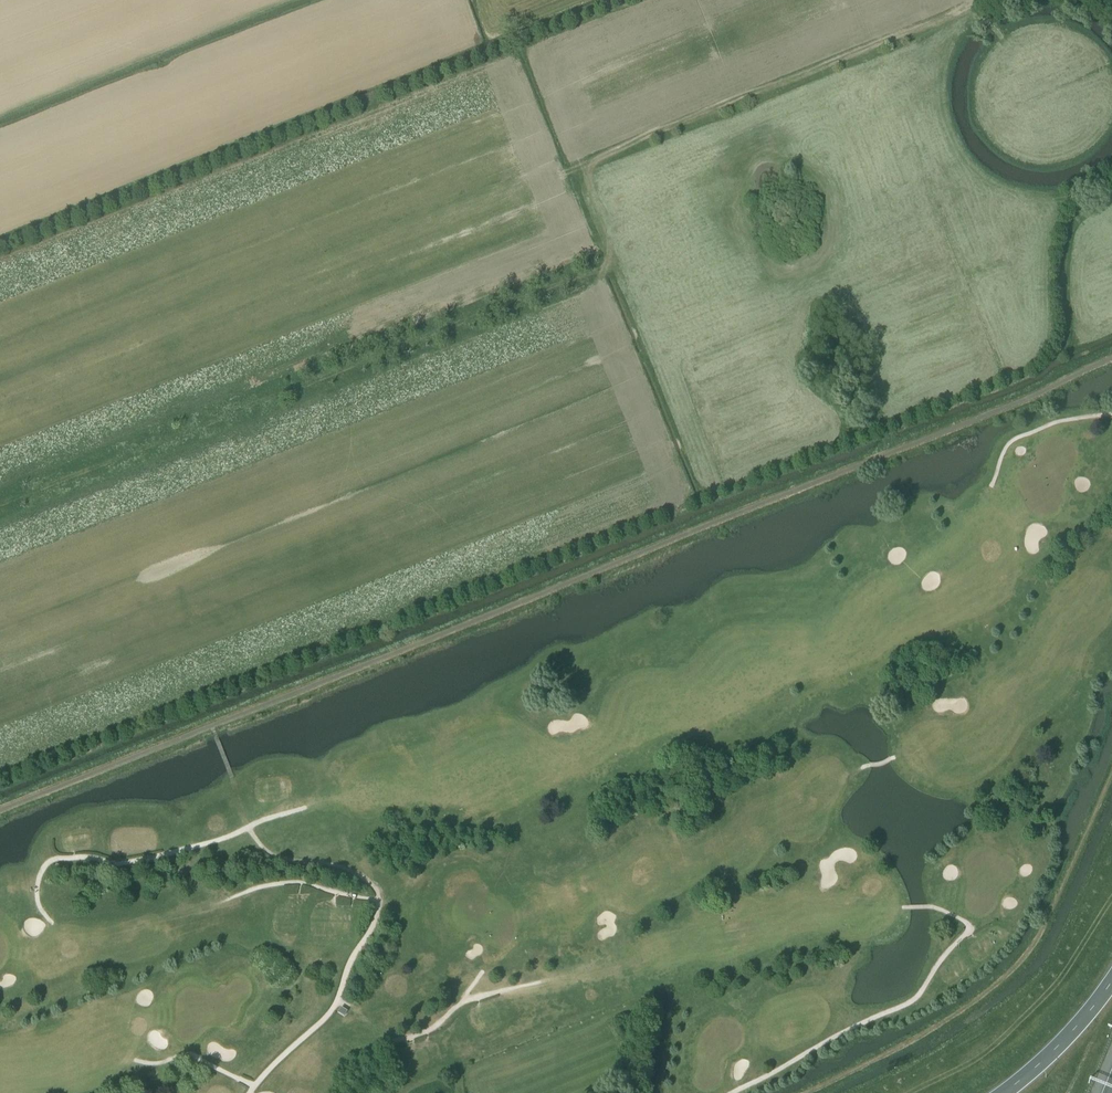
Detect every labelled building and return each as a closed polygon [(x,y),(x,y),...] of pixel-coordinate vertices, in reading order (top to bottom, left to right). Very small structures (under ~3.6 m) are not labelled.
[(957,867),(948,866),(946,876),(955,877),(957,867)]
